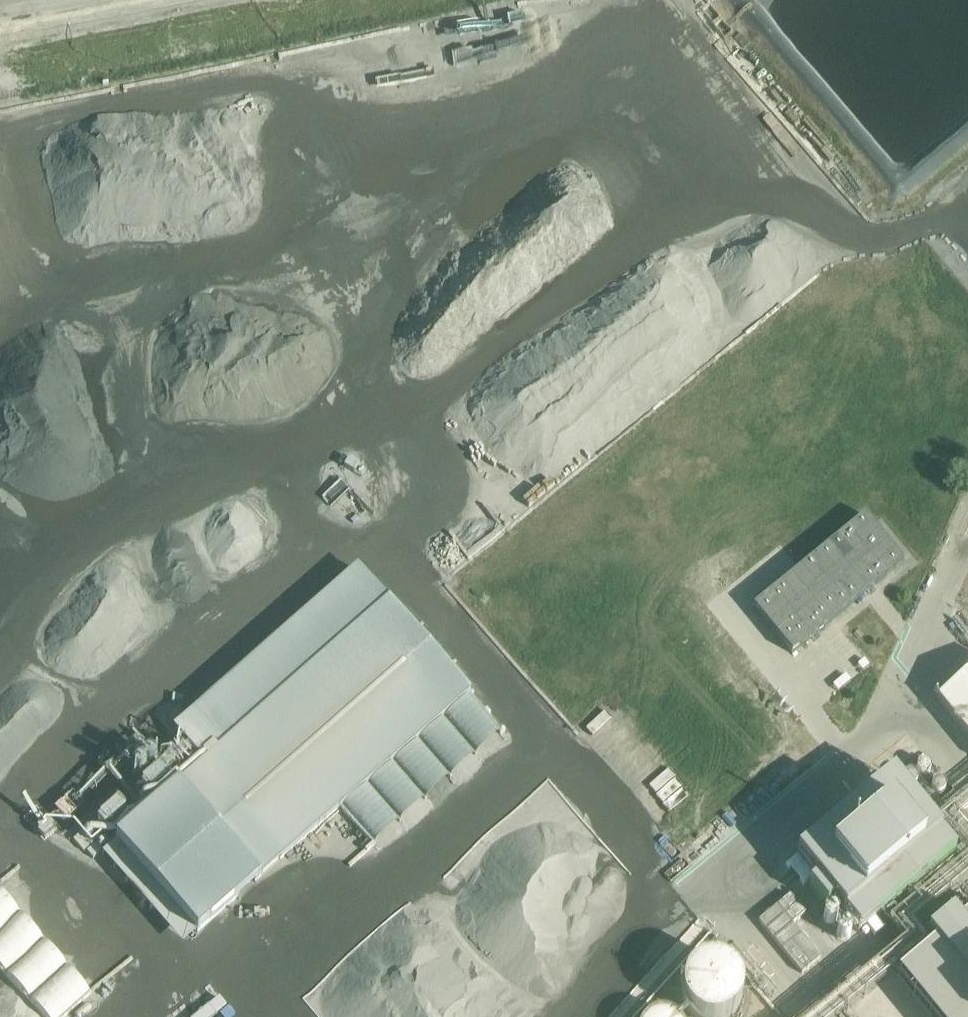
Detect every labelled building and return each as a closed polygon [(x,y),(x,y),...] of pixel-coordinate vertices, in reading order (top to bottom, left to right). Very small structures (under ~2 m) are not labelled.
[(350,515),(369,499),(362,490),(343,506),(350,515)] [(869,515),(757,607),(795,654),(907,561),(869,515)] [(197,569),(213,587),(250,554),(242,544),(222,561),(215,553),(197,569)] [(158,605),(179,626),(213,590),(192,570),(158,605)] [(389,603),(117,842),(197,933),(469,695),(389,603)] [(857,677),(873,665),(868,658),(852,669),(857,677)] [(939,700),(967,736),(967,676),(939,700)] [(957,853),(894,777),(799,855),(819,879),(811,886),(828,907),(836,900),(862,931),(957,853)] [(760,920),(804,973),(822,957),(794,923),(807,912),(792,894),(760,920)] [(824,915),(825,920),(828,923),(832,923),(835,920),(836,915),(832,911),(827,911),(824,915)] [(937,943),(899,974),(935,1016),(967,1016),(967,918),(961,924),(953,914),(929,934),(937,943)] [(837,931),(838,936),(841,939),(845,939),(848,936),(849,931),(846,927),(840,927),(837,931)] [(687,989),(689,998),(694,1007),(703,1014),(714,1016),(725,1015),(735,1010),(742,1001),(745,992),(744,982),(741,972),(734,965),(726,960),(716,959),(707,960),(698,964),(692,971),(688,979),(687,989)]
